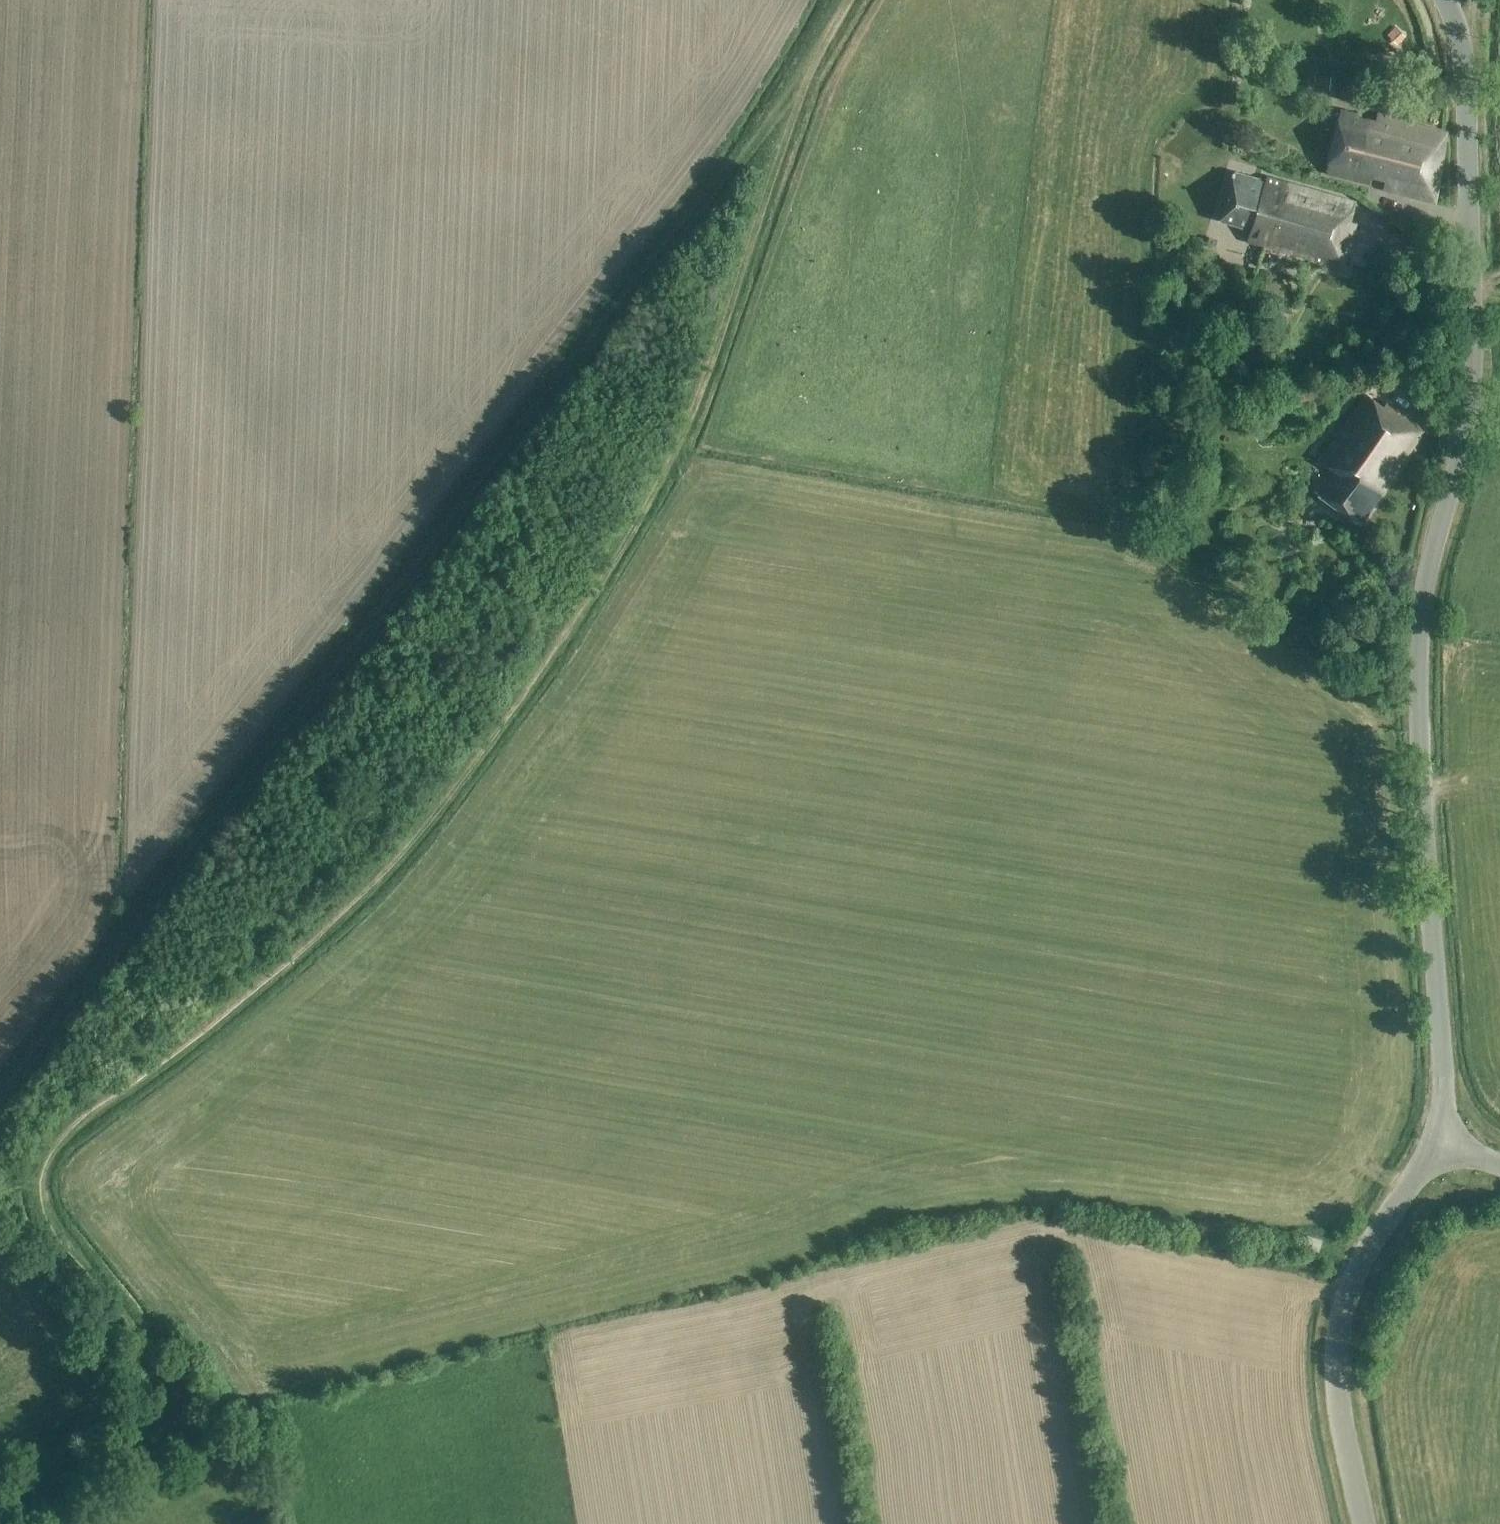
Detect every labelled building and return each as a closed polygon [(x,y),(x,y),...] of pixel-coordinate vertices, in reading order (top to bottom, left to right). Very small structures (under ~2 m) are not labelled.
[(1313,88),(1329,90),(1330,77),(1315,75),(1313,88)] [(1327,172),(1370,186),(1371,178),(1384,181),(1382,191),(1434,201),(1446,133),(1380,116),(1378,124),(1358,119),(1359,115),(1343,111),(1327,172)] [(1220,221),(1252,231),(1249,242),(1341,267),(1353,221),(1351,221),(1356,202),(1267,178),(1266,183),(1262,182),(1262,180),(1236,172),(1220,221)] [(1315,494),(1361,525),(1382,496),(1381,495),(1424,429),(1386,403),(1383,408),(1366,396),(1321,462),(1332,470),(1315,494)]
